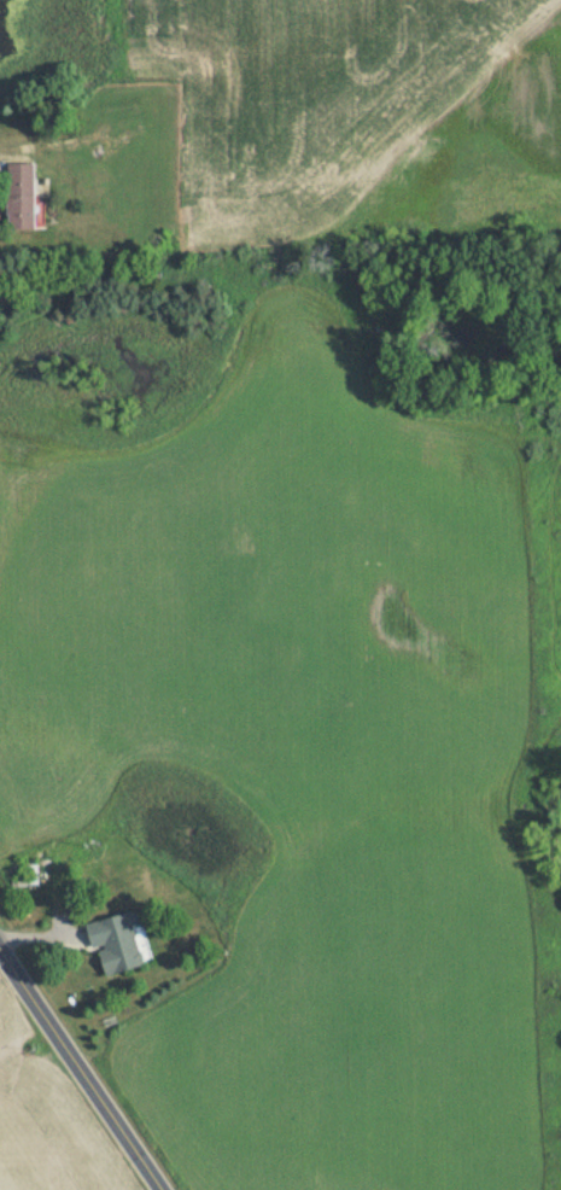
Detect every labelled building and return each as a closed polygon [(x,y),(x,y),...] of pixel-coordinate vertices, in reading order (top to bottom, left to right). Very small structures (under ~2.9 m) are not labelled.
[(29,165),(3,165),(3,231),(29,231),(29,165)] [(142,965),(128,913),(80,925),(93,977),(142,965)]
